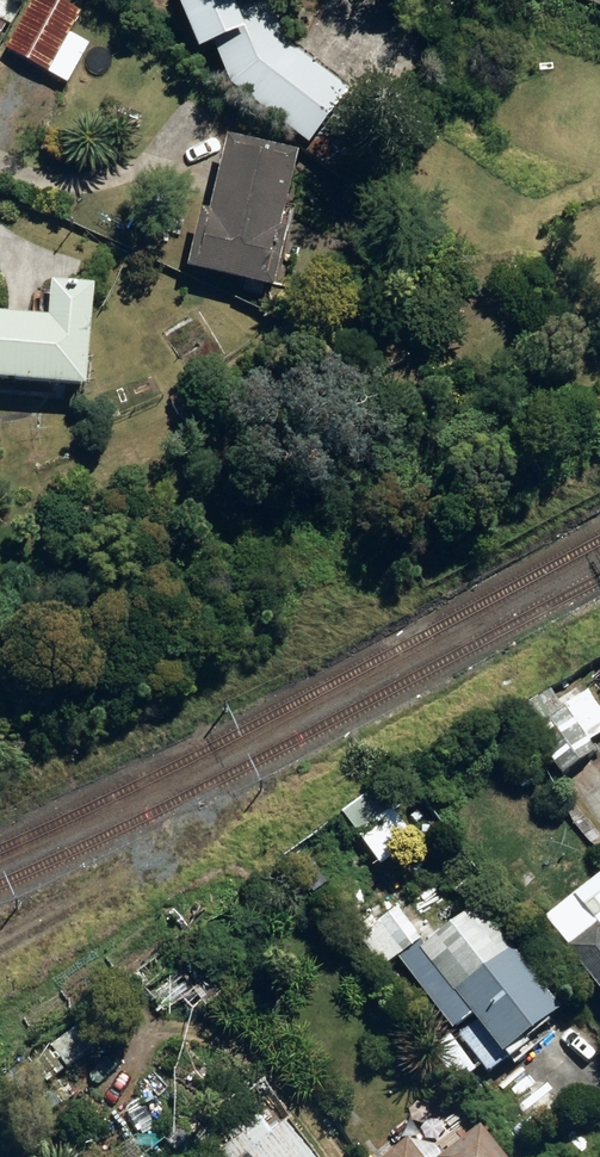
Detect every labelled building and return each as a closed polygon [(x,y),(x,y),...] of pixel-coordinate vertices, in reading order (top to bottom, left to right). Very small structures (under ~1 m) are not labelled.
[(10,27),(21,6),(11,0),(0,0),(0,21),(10,27)] [(83,11),(59,0),(33,0),(5,59),(68,89),(88,47),(70,39),(83,11)] [(177,5),(172,7),(191,62),(211,55),(231,92),(229,95),(306,155),(347,102),(273,45),(271,42),(257,0),(176,0),(177,5)] [(575,2),(599,11),(599,0),(576,0),(575,2)] [(193,280),(263,296),(271,297),(284,239),(277,238),(293,166),(223,150),(193,280)] [(82,398),(91,296),(48,293),(45,328),(0,324),(0,391),(82,398)] [(585,702),(575,709),(588,729),(598,722),(585,702)] [(534,734),(563,777),(596,754),(567,712),(534,734)] [(375,791),(340,817),(358,841),(393,815),(375,791)] [(599,993),(599,877),(575,897),(597,926),(566,950),(599,993)] [(396,909),(357,937),(381,970),(420,942),(396,909)] [(460,1038),(489,1075),(564,1016),(516,952),(511,954),(487,921),(476,928),(468,918),(427,949),(460,995),(458,997),(479,1024),(460,1038)] [(221,1156),(314,1156),(291,1126),(275,1137),(261,1118),(241,1131),(246,1139),(221,1156)] [(484,1130),(450,1156),(504,1156),(484,1130)] [(410,1143),(392,1156),(420,1156),(410,1143)]
